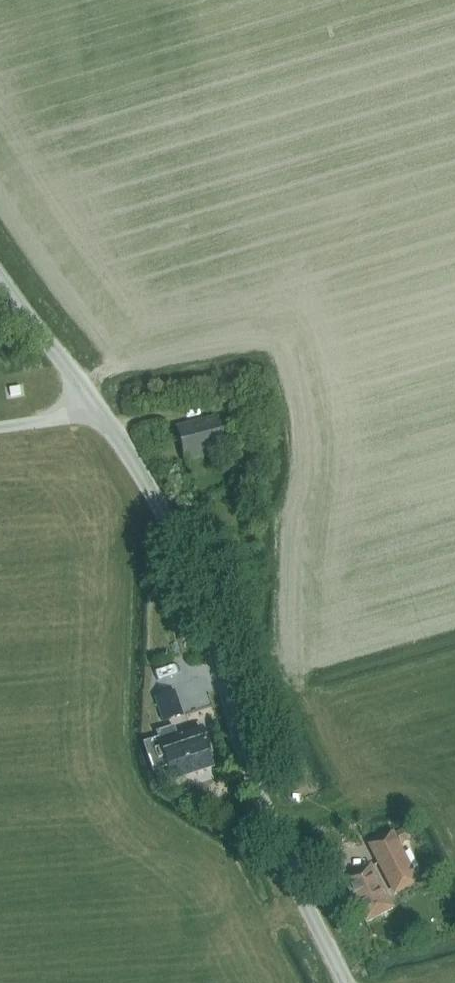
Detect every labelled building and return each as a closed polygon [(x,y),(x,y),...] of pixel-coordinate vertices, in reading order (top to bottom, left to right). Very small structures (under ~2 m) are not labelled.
[(215,418),(177,428),(180,440),(179,440),(185,463),(224,452),(223,449),(235,447),(229,427),(218,430),(215,418)] [(156,700),(164,722),(183,716),(175,693),(156,700)] [(210,718),(219,715),(216,704),(190,711),(195,728),(206,725),(213,750),(218,749),(210,718)] [(157,735),(171,776),(188,770),(189,775),(213,767),(209,754),(209,753),(201,730),(176,738),(174,729),(157,735)] [(234,795),(242,793),(236,778),(229,780),(234,795)] [(205,797),(189,786),(181,797),(198,808),(205,797)] [(399,846),(410,841),(404,830),(393,835),(399,846)] [(367,845),(386,882),(411,870),(392,832),(367,845)] [(393,909),(370,866),(343,881),(365,924),(393,909)]
